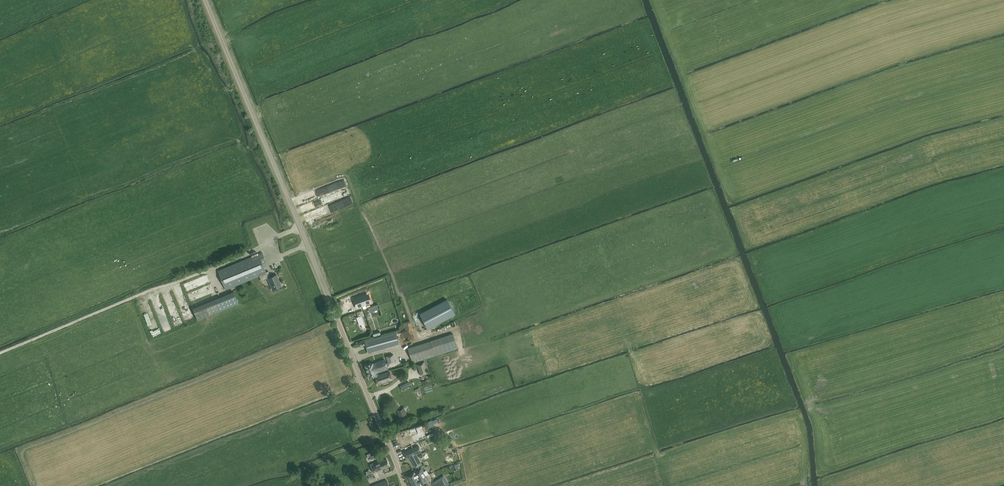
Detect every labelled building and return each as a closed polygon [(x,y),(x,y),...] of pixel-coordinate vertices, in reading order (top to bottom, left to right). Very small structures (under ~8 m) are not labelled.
[(295,198),(298,206),(310,201),(306,193),(295,198)] [(276,275),(270,277),(268,271),(266,272),(262,263),(266,262),(262,252),(218,271),(226,290),(259,276),(261,281),(268,279),(272,290),(281,286),(276,275)] [(198,297),(195,292),(198,292),(197,289),(198,289),(208,287),(211,286),(209,277),(213,276),(213,278),(217,283),(215,277),(214,274),(206,275),(203,277),(201,277),(198,279),(197,277),(190,281),(192,281),(187,284),(186,284),(187,291),(193,290),(188,293),(190,301),(198,297)] [(198,320),(239,303),(234,291),(193,308),(198,320)] [(354,299),(356,305),(360,304),(360,306),(371,302),(368,294),(354,299)] [(143,295),(138,296),(143,310),(142,310),(143,315),(149,313),(143,295)] [(421,313),(429,329),(457,315),(449,299),(421,313)] [(173,318),(178,316),(172,302),(167,304),(173,318)] [(160,304),(154,306),(164,331),(170,329),(160,304)] [(191,318),(186,304),(181,306),(186,320),(191,318)] [(374,329),(373,322),(377,321),(376,318),(371,319),(370,313),(368,314),(371,330),(374,329)] [(151,314),(146,316),(152,334),(158,332),(151,314)] [(366,327),(361,316),(357,318),(360,325),(361,325),(363,328),(366,327)] [(368,353),(399,344),(396,332),(364,341),(368,353)] [(458,349),(453,333),(408,348),(413,363),(458,349)] [(388,364),(396,362),(393,354),(386,356),(388,364)] [(389,369),(386,360),(373,364),(373,363),(364,366),(366,372),(376,370),(376,371),(377,370),(378,373),(389,369)] [(417,364),(421,376),(428,373),(424,361),(417,364)] [(376,370),(366,372),(369,379),(374,377),(377,385),(391,381),(388,372),(379,375),(379,374),(377,374),(377,373),(378,373),(377,370),(376,371),(376,370)] [(400,386),(403,392),(411,388),(408,383),(400,386)] [(399,418),(406,415),(404,408),(397,410),(399,418)] [(361,430),(370,426),(368,421),(359,424),(361,430)] [(422,466),(417,454),(422,452),(419,445),(404,452),(407,459),(411,457),(416,469),(422,466)] [(383,461),(383,460),(370,465),(373,473),(388,466),(386,460),(383,461)] [(420,480),(426,476),(421,468),(414,472),(413,471),(407,476),(412,485),(417,481),(416,479),(418,478),(420,480)] [(412,485),(420,485),(428,480),(426,476),(420,480),(418,478),(416,479),(417,481),(412,485)]
